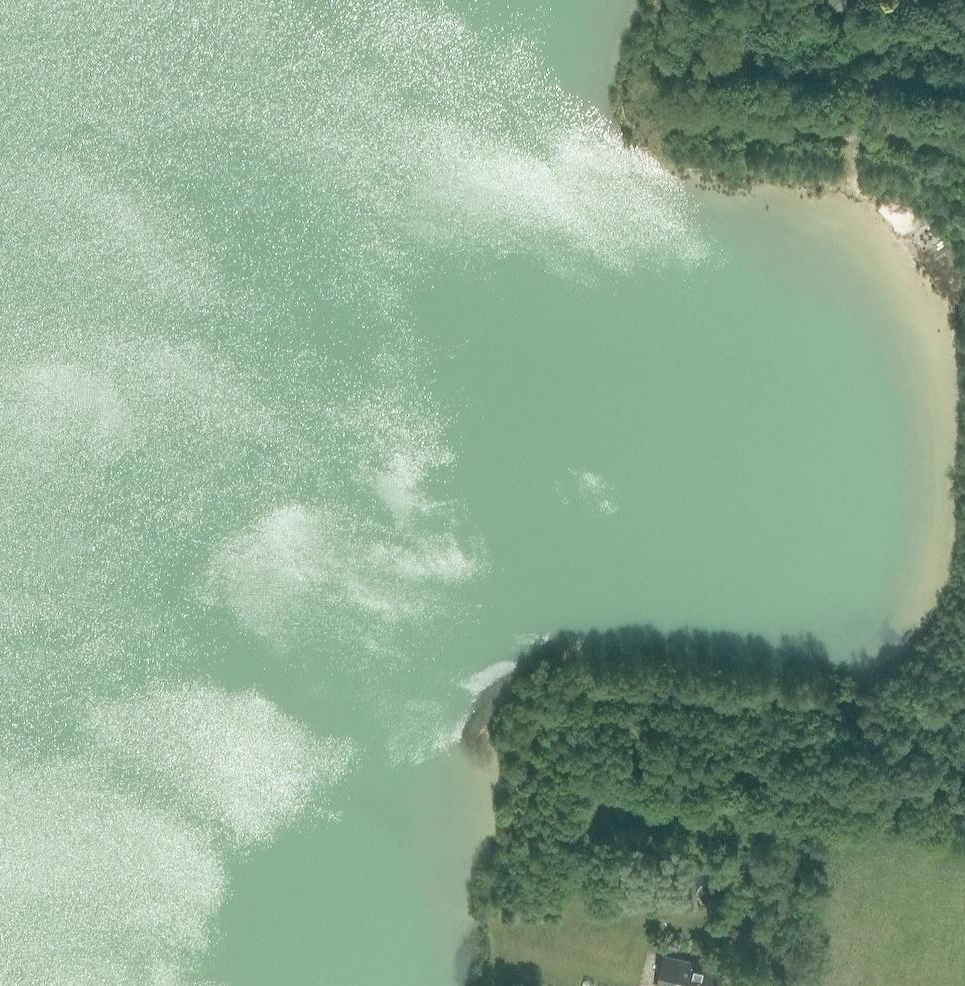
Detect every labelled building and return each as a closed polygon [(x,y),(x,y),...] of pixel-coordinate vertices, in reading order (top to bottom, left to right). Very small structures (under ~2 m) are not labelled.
[(841,13),(855,0),(829,0),(841,13)] [(698,963),(663,954),(656,985),(717,985),(722,969),(698,963)]
